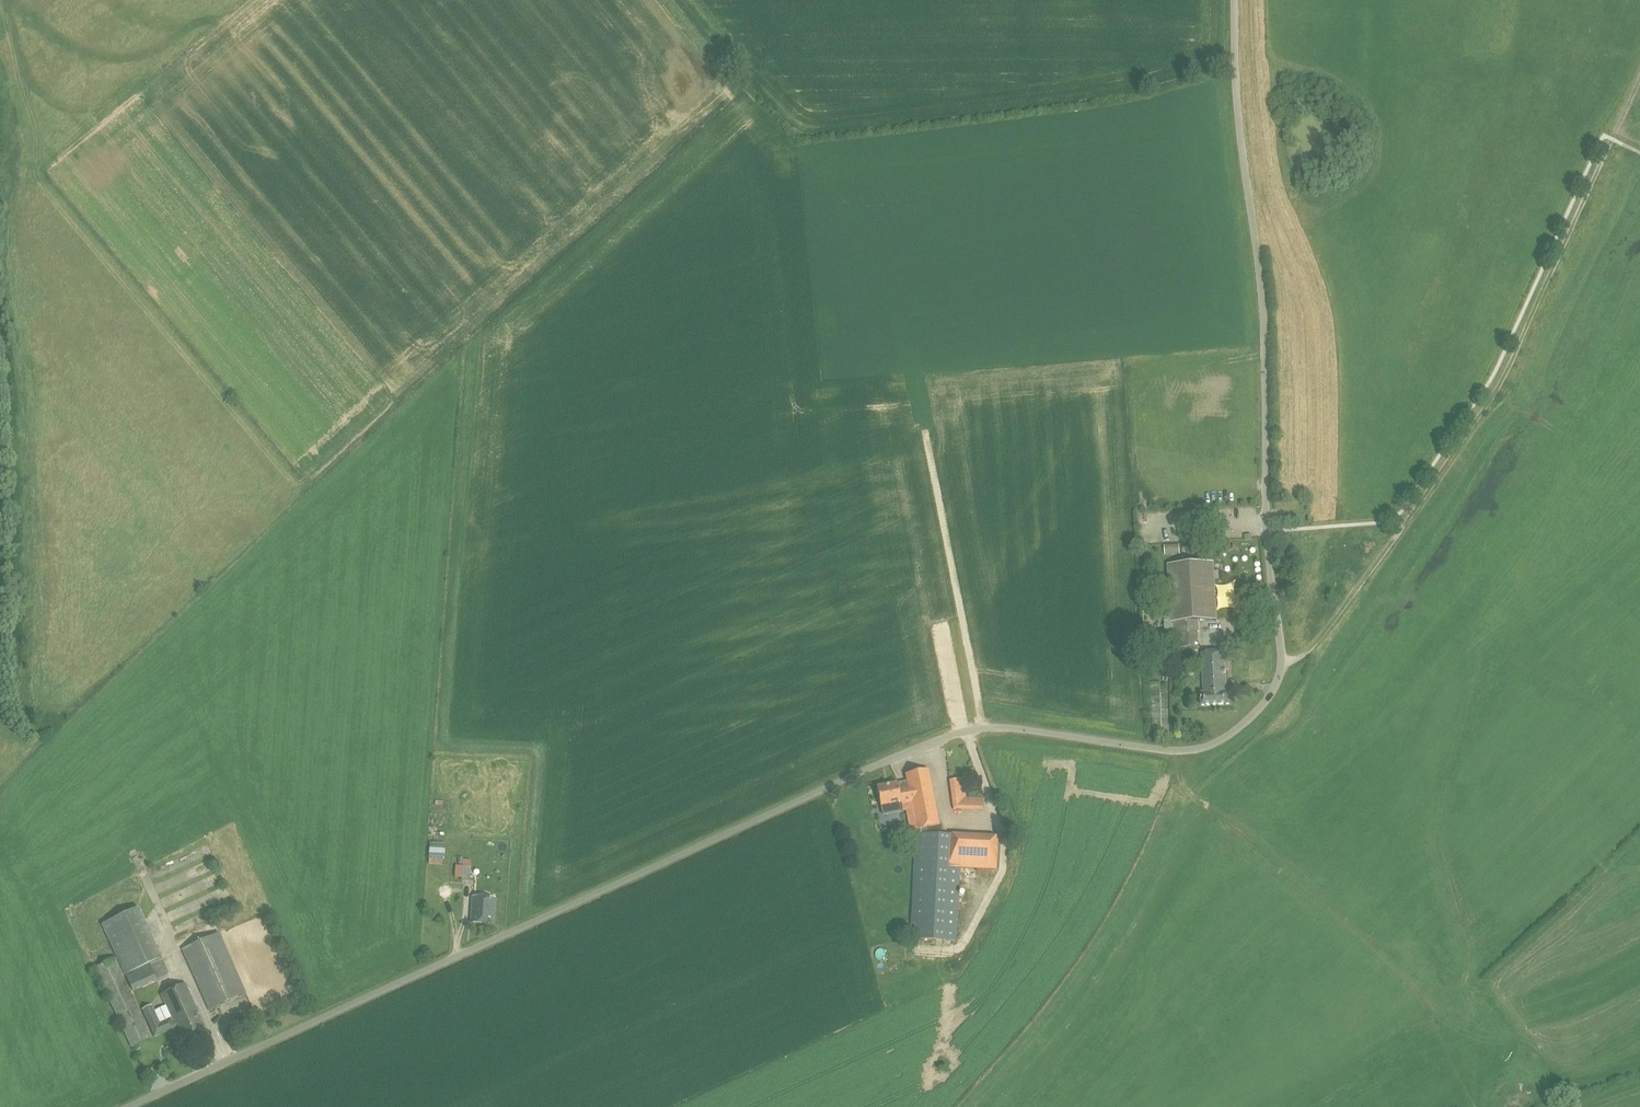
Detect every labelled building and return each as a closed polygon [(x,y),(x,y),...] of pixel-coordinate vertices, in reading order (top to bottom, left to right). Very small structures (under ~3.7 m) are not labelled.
[(1169,547),(1169,556),(1183,555),(1182,547),(1169,547)] [(1197,618),(1216,617),(1213,562),(1168,565),(1170,590),(1171,620),(1197,618)] [(1229,691),(1228,692),(1226,651),(1201,653),(1204,693),(1201,693),(1202,706),(1214,705),(1217,705),(1218,705),(1221,705),(1221,704),(1225,704),(1225,705),(1229,705),(1229,691)] [(905,774),(906,781),(898,783),(898,782),(877,786),(881,806),(883,815),(901,812),(899,803),(901,802),(903,812),(906,811),(910,831),(915,830),(909,939),(956,941),(960,868),(997,870),(998,837),(943,834),(943,831),(942,831),(942,825),(940,824),(929,769),(905,774)] [(963,778),(949,780),(953,810),(982,811),(983,798),(966,797),(963,778)] [(462,866),(461,880),(470,880),(470,866),(462,866)] [(472,896),(470,923),(494,925),(495,898),(472,896)] [(162,958),(139,907),(102,924),(116,958),(124,975),(125,974),(162,958)] [(182,949),(209,1011),(246,994),(220,932),(182,949)] [(116,958),(94,968),(120,1024),(131,1048),(153,1038),(146,1024),(133,995),(124,975),(116,958)] [(163,958),(162,958),(125,974),(133,991),(134,990),(167,975),(169,973),(163,958)] [(142,1010),(154,1037),(179,1026),(186,1041),(206,1032),(198,1014),(200,1014),(186,983),(161,994),(172,1017),(160,1022),(152,1005),(142,1010)]
